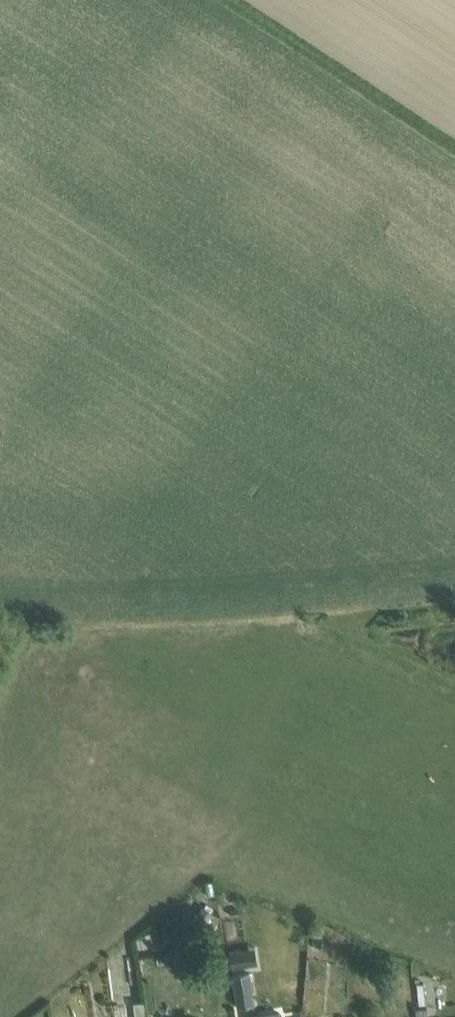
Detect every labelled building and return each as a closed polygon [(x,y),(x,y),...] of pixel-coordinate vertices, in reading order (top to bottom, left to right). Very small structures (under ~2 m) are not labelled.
[(255,943),(229,947),(231,964),(257,960),(255,943)] [(250,967),(232,970),(237,1002),(254,999),(250,967)] [(129,999),(132,1016),(147,1016),(144,997),(129,999)] [(415,1005),(417,1016),(429,1016),(427,1003),(415,1005)] [(281,1006),(249,1011),(250,1016),(283,1016),(281,1006)] [(312,1015),(309,1015),(309,1013),(305,1013),(305,1009),(301,1008),(301,1016),(312,1016),(312,1015)]
